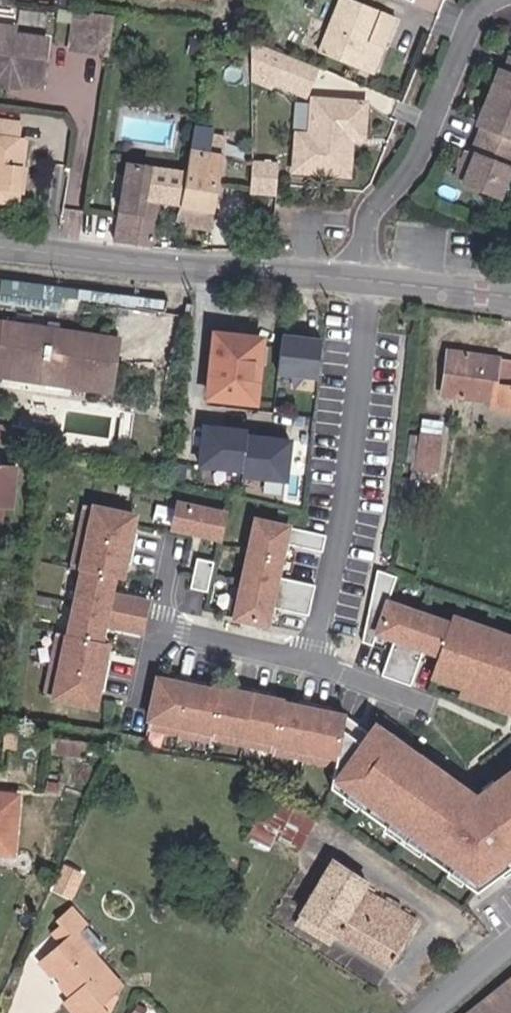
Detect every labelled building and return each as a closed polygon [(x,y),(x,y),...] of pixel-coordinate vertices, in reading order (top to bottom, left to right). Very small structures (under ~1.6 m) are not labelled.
[(380,13),(347,0),(340,0),(319,55),(372,76),(383,48),(369,43),(380,13)] [(91,13),(75,10),(70,47),(85,50),(91,13)] [(114,16),(91,13),(85,50),(108,53),(114,16)] [(0,24),(0,78),(12,66),(23,81),(41,83),(46,36),(11,33),(12,25),(0,24)] [(279,88),(290,60),(251,44),(251,51),(251,77),(279,88)] [(510,167),(510,60),(505,73),(500,71),(479,125),(484,127),(473,154),(468,152),(457,180),(499,197),(510,167)] [(23,81),(12,66),(0,78),(0,84),(21,86),(23,81)] [(348,164),(349,152),(345,148),(345,139),(362,141),(365,104),(311,100),(308,135),(295,134),(292,171),(335,175),(336,163),(348,164)] [(18,139),(20,123),(0,121),(0,137),(18,139)] [(210,154),(213,136),(192,132),(186,172),(181,204),(177,222),(185,223),(210,228),(223,155),(210,154)] [(226,138),(213,136),(210,154),(223,155),(226,138)] [(19,202),(27,141),(18,139),(0,137),(0,200),(19,202)] [(248,161),(246,193),(274,196),(274,190),(276,162),(248,161)] [(186,172),(127,162),(114,241),(151,245),(156,200),(181,204),(186,172)] [(347,176),(348,164),(336,163),(335,175),(347,176)] [(113,338),(6,325),(0,374),(108,387),(113,338)] [(324,336),(283,330),(277,374),(319,380),(324,336)] [(253,399),(259,339),(216,334),(210,394),(253,399)] [(447,352),(442,392),(492,399),(490,405),(510,408),(510,360),(447,352)] [(249,433),(249,425),(204,420),(199,466),(244,471),(249,433)] [(420,432),(416,467),(438,470),(441,435),(420,432)] [(292,481),(297,438),(249,433),(244,476),(292,481)] [(9,504),(12,467),(0,466),(0,504),(9,504)] [(219,538),(224,514),(177,504),(172,529),(219,538)] [(143,634),(149,603),(111,595),(114,578),(123,580),(126,564),(132,565),(138,535),(132,533),(135,517),(88,507),(49,698),(95,708),(98,692),(104,693),(111,662),(105,660),(109,644),(101,643),(104,627),(143,634)] [(276,577),(283,544),(322,553),(326,536),(255,521),(234,619),(266,626),(270,608),(309,616),(315,585),(276,577)] [(208,593),(214,563),(198,559),(192,590),(208,593)] [(378,631),(386,608),(388,601),(397,574),(378,568),(363,640),(373,644),(378,631)] [(441,654),(452,623),(388,601),(386,608),(378,631),(395,638),(382,673),(412,684),(424,649),(441,654)] [(454,616),(452,623),(441,654),(434,676),(464,687),(510,703),(510,636),(454,616)] [(339,753),(347,716),(330,713),(331,707),(300,701),(299,707),(269,699),(270,692),(240,686),(239,692),(223,689),(222,692),(207,689),(208,683),(177,677),(176,683),(159,680),(149,728),(336,766),(339,753)] [(464,687),(461,694),(510,711),(510,703),(464,687)] [(351,761),(371,733),(351,719),(347,716),(339,753),(351,761)] [(477,797),(376,726),(371,733),(351,761),(332,788),(478,892),(510,867),(510,771),(477,797)] [(100,742),(58,736),(57,749),(98,754),(100,742)] [(351,761),(339,753),(336,766),(332,788),(351,761)] [(292,847),(310,815),(268,793),(252,826),(256,828),(275,839),(292,847)] [(18,862),(23,804),(0,802),(0,860),(18,862)] [(249,843),(269,852),(275,839),(256,828),(249,843)] [(327,857),(297,911),(330,931),(390,966),(417,919),(373,894),(380,882),(365,874),(364,877),(327,857)] [(78,994),(68,1001),(64,1004),(70,1012),(106,1012),(99,1005),(121,987),(97,959),(102,955),(83,933),(89,928),(73,910),(57,923),(61,927),(52,935),(61,945),(43,961),(61,982),(64,980),(78,994)] [(324,942),(330,931),(297,911),(290,923),(324,942)] [(43,961),(38,966),(68,1001),(78,994),(64,980),(61,982),(43,961)] [(467,1012),(510,1012),(510,977),(467,1012)]
